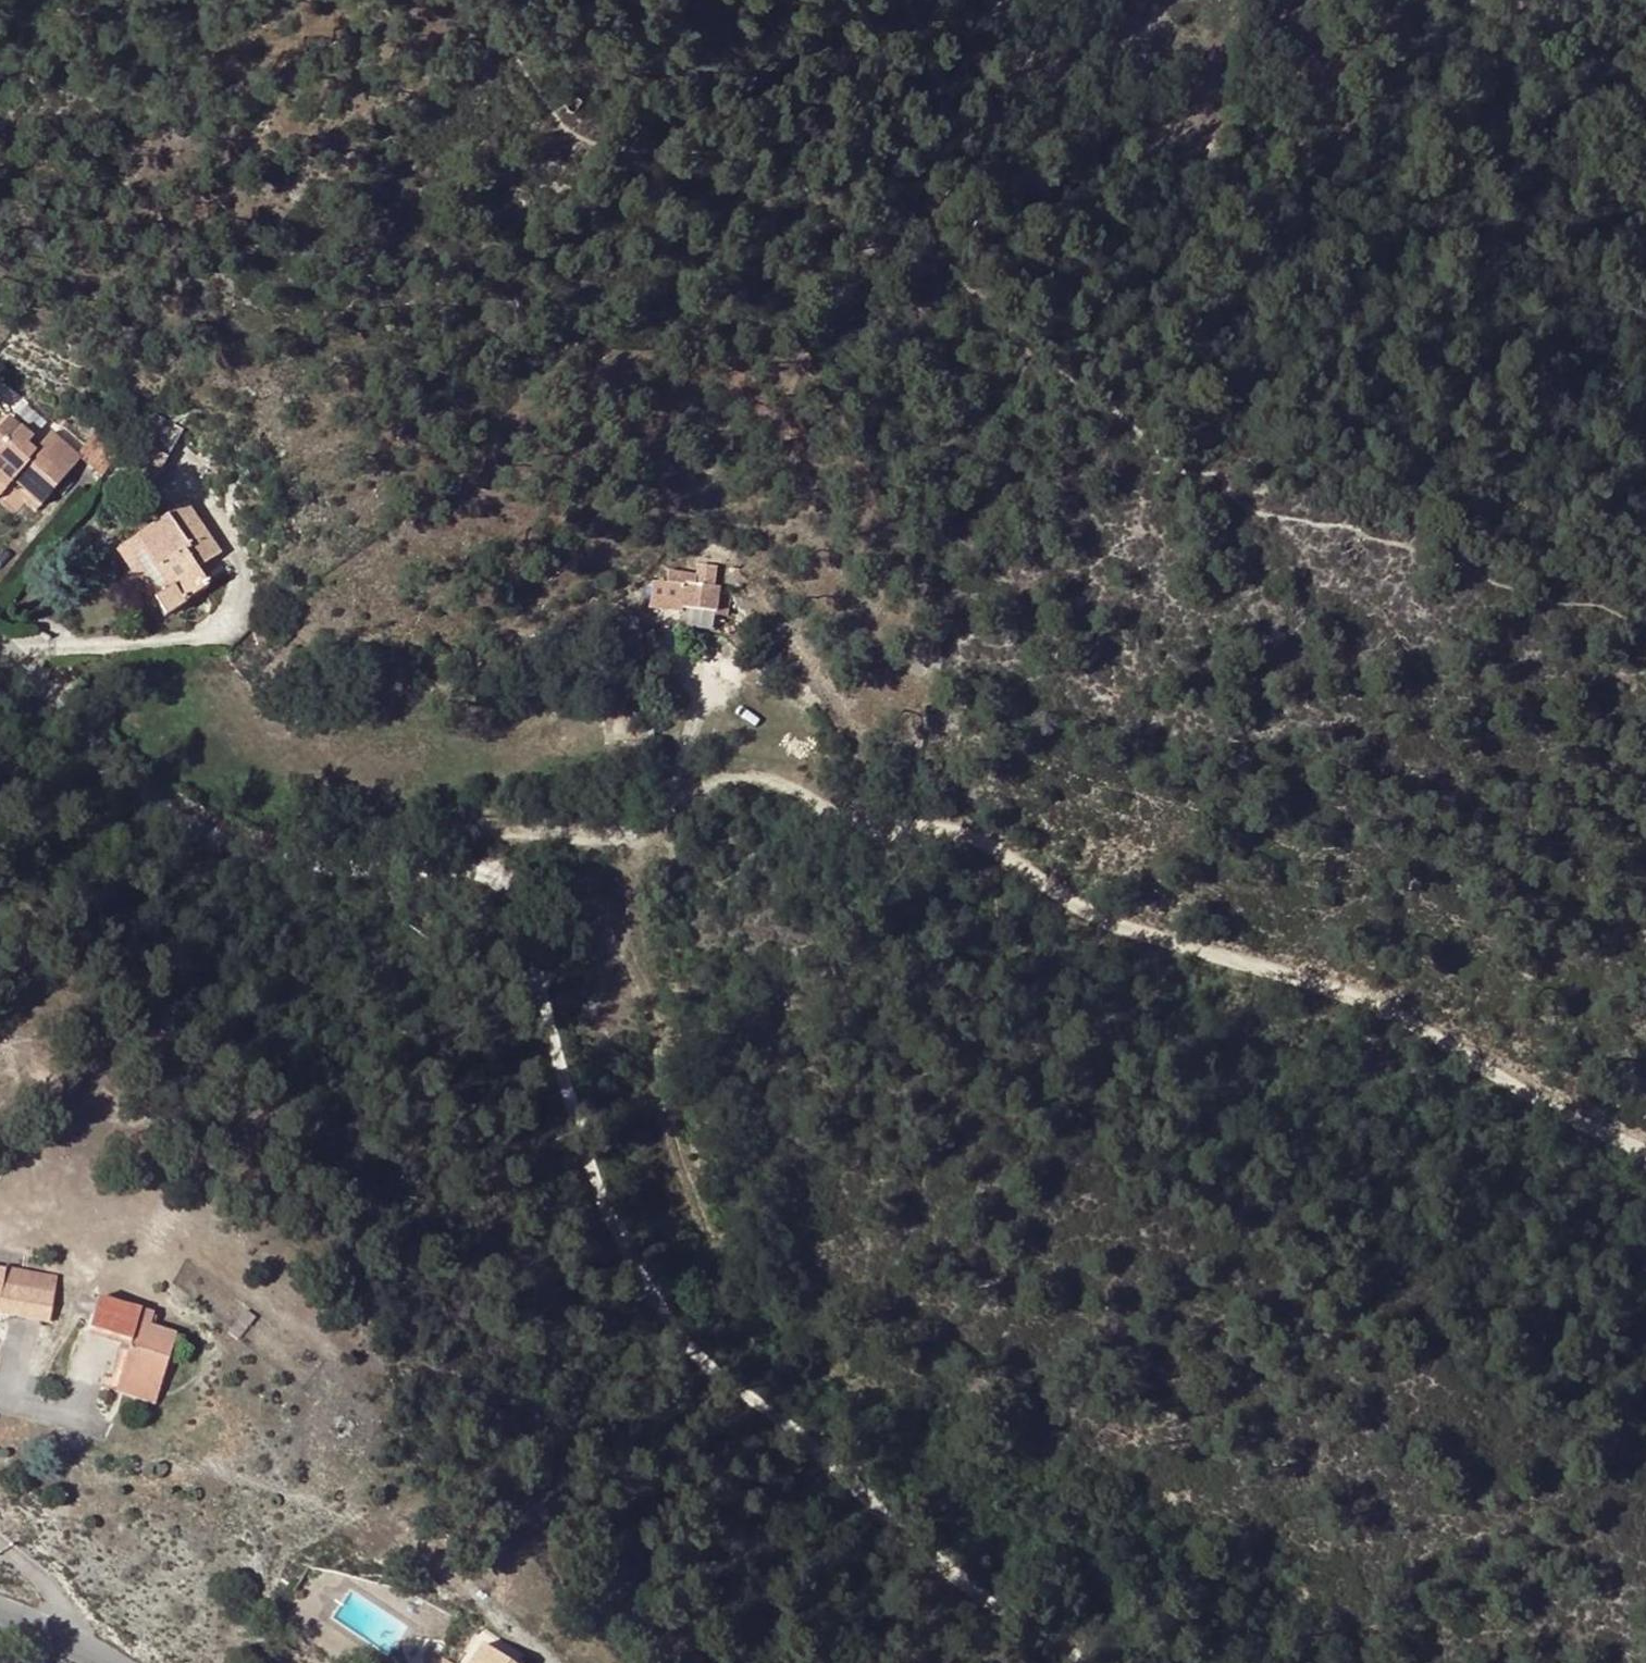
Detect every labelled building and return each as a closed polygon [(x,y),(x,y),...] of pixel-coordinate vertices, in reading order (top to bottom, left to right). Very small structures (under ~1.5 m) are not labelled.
[(577,113),(582,104),(573,99),(567,112),(569,113),(571,115),(573,116),(576,114),(577,113)] [(148,409),(132,439),(166,458),(182,428),(161,417),(148,409)] [(4,492),(7,489),(35,511),(79,460),(76,457),(50,435),(38,447),(2,418),(0,420),(0,489),(4,492)] [(97,429),(76,457),(79,460),(102,479),(114,462),(122,449),(97,429)] [(136,539),(171,589),(153,601),(164,616),(206,588),(194,572),(219,555),(184,505),(136,539)] [(153,601),(171,589),(136,539),(119,551),(153,601)] [(1359,554),(1353,544),(1347,548),(1346,552),(1346,554),(1347,557),(1350,558),(1352,559),(1359,554)] [(686,585),(653,582),(650,608),(682,612),(682,610),(717,614),(722,591),(686,583),(686,585)] [(733,594),(722,591),(717,614),(728,615),(733,594)] [(0,1286),(0,1316),(50,1323),(55,1277),(3,1271),(1,1287),(0,1286)] [(90,1330),(130,1343),(128,1349),(122,1370),(161,1381),(175,1336),(148,1327),(151,1316),(98,1300),(90,1330)] [(241,1320),(250,1325),(255,1319),(247,1312),(241,1320)] [(250,1325),(241,1320),(238,1323),(247,1330),(250,1325)] [(239,1341),(247,1330),(238,1323),(233,1331),(230,1335),(239,1341)] [(88,1337),(128,1349),(130,1343),(90,1330),(88,1337)] [(120,1376),(114,1396),(153,1408),(159,1388),(161,1381),(122,1370),(120,1376)] [(484,1649),(475,1662),(505,1662),(484,1649)]
